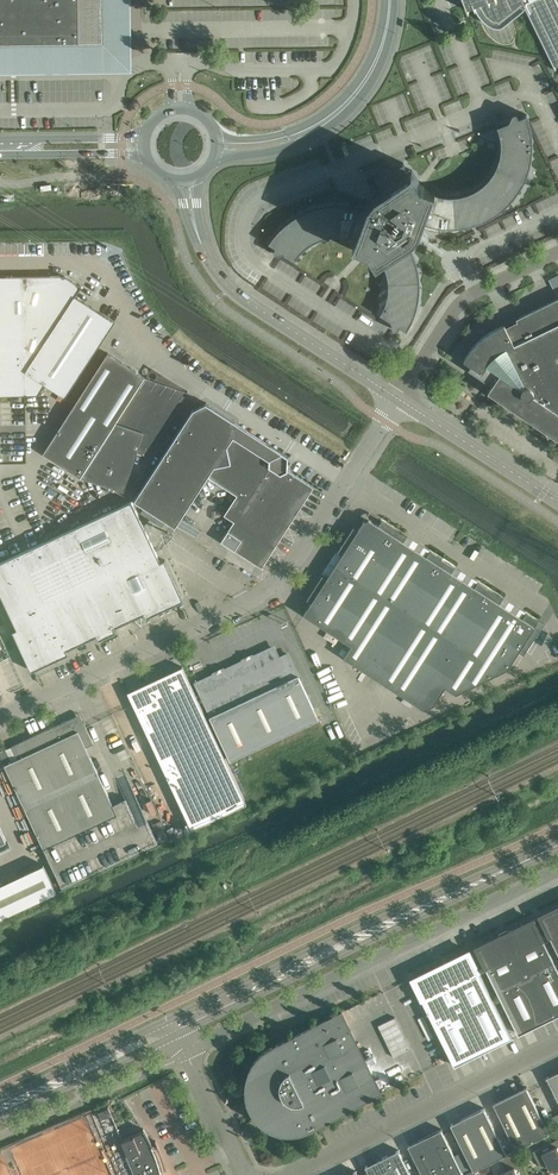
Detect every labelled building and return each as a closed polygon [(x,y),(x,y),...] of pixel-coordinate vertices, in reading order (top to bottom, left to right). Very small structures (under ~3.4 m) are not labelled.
[(110,48),(109,0),(0,0),(0,50),(110,48)] [(465,2),(465,3),(467,7),(468,7),(473,4),(474,6),(475,8),(476,10),(476,12),(477,14),(479,16),(480,18),(481,19),(483,21),(485,22),(487,23),(488,24),(490,25),(493,26),(495,26),(497,26),(499,26),(501,26),(503,26),(524,10),(523,9),(525,8),(555,70),(556,69),(554,66),(557,66),(557,5),(556,0),(464,0),(465,2)] [(374,195),(370,201),(366,210),(363,209),(358,207),(352,206),(348,205),(343,205),(338,205),(333,205),(326,206),(322,206),(317,208),(312,209),(309,210),(305,212),(301,214),(297,216),(294,218),(290,220),(284,225),(282,227),(276,233),(273,236),(271,239),(268,243),(275,248),(274,250),(273,252),(274,253),(275,254),(276,255),(278,255),(284,253),(295,260),(299,254),(305,248),(311,244),(318,240),(325,238),(333,237),(340,236),(347,237),(355,239),(353,243),(367,248),(369,250),(377,262),(380,259),(384,267),(387,275),(388,283),(388,291),(387,299),(384,307),(380,314),(391,321),(393,328),(393,329),(394,330),(395,330),(396,330),(397,330),(398,330),(400,327),(406,331),(412,322),(415,313),(418,303),(419,293),(420,282),(419,274),(417,265),(414,257),(411,249),(406,241),(414,236),(419,231),(422,222),(425,223),(430,224),(435,225),(440,226),(446,227),(452,227),(459,226),(465,226),(470,224),(476,223),(481,221),(486,219),(490,216),(495,213),(500,210),(505,206),(509,202),(513,198),(516,193),(519,189),(522,184),(527,173),(531,162),(532,150),(532,138),(530,126),(526,114),(525,115),(519,117),(519,116),(518,115),(518,114),(516,113),(515,113),(514,113),(513,113),(512,114),(509,121),(497,125),(499,130),(500,138),(501,146),(500,153),(498,161),(495,168),(493,172),(491,175),(488,179),(484,182),(481,185),(478,187),(475,189),(471,191),(467,192),(462,194),(457,195),(452,195),(448,195),(444,195),(439,194),(435,193),(434,192),(435,188),(422,183),(420,181),(412,169),(408,172),(407,171),(406,168),(404,165),(403,163),(391,167),(386,165),(384,164),(383,165),(381,165),(381,167),(381,168),(382,171),(374,174),(378,183),(382,190),(374,195)] [(557,296),(557,274),(549,278),(557,297),(557,296)] [(75,296),(81,287),(64,276),(0,277),(0,396),(38,396),(45,385),(25,372),(75,296)] [(115,322),(75,296),(25,372),(45,385),(65,398),(115,322)] [(517,318),(518,321),(506,327),(505,324),(495,329),(488,333),(482,337),(476,343),(471,349),(469,351),(464,360),(495,381),(488,392),(557,439),(557,298),(517,318)] [(81,478),(81,477),(145,377),(108,353),(43,454),(81,478)] [(146,377),(145,377),(81,477),(124,492),(137,452),(142,454),(143,454),(144,455),(145,455),(146,454),(147,454),(148,453),(149,453),(149,452),(188,391),(187,391),(146,377)] [(200,531),(180,519),(208,476),(247,502),(220,543),(261,569),(275,548),(314,487),(288,470),(288,456),(205,403),(193,409),(134,500),(175,527),(176,525),(196,538),(200,531)] [(132,501),(0,562),(0,593),(16,629),(12,631),(31,671),(69,654),(67,650),(97,635),(99,640),(116,632),(114,627),(144,613),(146,618),(184,600),(165,560),(161,562),(132,501)] [(456,694),(508,668),(519,651),(524,654),(540,629),(535,626),(538,621),(525,613),(522,618),(499,603),(502,598),(477,582),(474,587),(451,572),(454,567),(429,551),(426,556),(403,541),(406,536),(381,520),(378,525),(369,519),(368,515),(370,513),(369,513),(361,514),(361,515),(363,516),(364,520),(358,530),(353,527),(338,551),(342,554),(327,577),(322,575),(307,599),(311,602),(304,614),(351,645),(344,657),(424,709),(433,704),(445,687),(456,694)] [(503,603),(523,614),(526,609),(505,598),(503,603)] [(194,684),(230,761),(319,720),(288,655),(278,659),(273,648),(194,684)] [(127,692),(133,704),(192,830),(247,805),(182,667),(127,692)] [(93,744),(85,727),(80,714),(24,740),(11,746),(17,759),(4,765),(62,889),(159,844),(130,782),(120,787),(125,798),(112,804),(86,747),(93,744)] [(540,916),(539,916),(539,917),(540,918),(541,918),(557,953),(557,907),(540,916)] [(534,921),(535,921),(535,920),(535,919),(534,919),(476,947),(476,948),(475,948),(475,949),(476,949),(476,950),(477,950),(518,1034),(557,1014),(557,969),(534,921)] [(413,981),(454,1065),(512,1037),(470,953),(471,953),(471,952),(471,951),(470,951),(469,951),(412,979),(411,979),(411,980),(411,981),(412,981),(413,981)] [(381,1093),(342,1012),(276,1044),(278,1048),(274,1050),(272,1046),(265,1050),(259,1055),(254,1061),(250,1068),(248,1075),(246,1083),(246,1090),(247,1098),(250,1105),(253,1112),(258,1118),(264,1123),(270,1127),(277,1130),(285,1132),(292,1132),(298,1132),(305,1130),(312,1127),(310,1124),(314,1122),(316,1125),(381,1093)] [(395,1017),(378,1025),(394,1057),(411,1049),(395,1017)] [(546,1077),(546,1078),(547,1078),(557,1101),(557,1071),(546,1077)] [(493,1103),(516,1149),(549,1133),(549,1132),(548,1132),(529,1092),(527,1088),(527,1087),(493,1103)] [(151,1142),(143,1129),(144,1130),(123,1139),(108,1105),(87,1114),(112,1174),(161,1174),(160,1168),(156,1155),(151,1142)] [(450,1124),(473,1170),(507,1153),(506,1153),(484,1109),(485,1108),(484,1108),(450,1124)] [(464,1174),(463,1174),(444,1134),(441,1130),(442,1129),(408,1145),(422,1174),(463,1174),(464,1174)] [(553,1170),(557,1168),(557,1138),(533,1151),(540,1166),(547,1162),(550,1170),(553,1169),(553,1170)] [(499,1157),(505,1171),(500,1174),(528,1174),(523,1164),(520,1158),(516,1149),(507,1153),(499,1157)] [(365,1166),(368,1172),(369,1174),(410,1174),(401,1155),(399,1151),(399,1150),(365,1166)]
